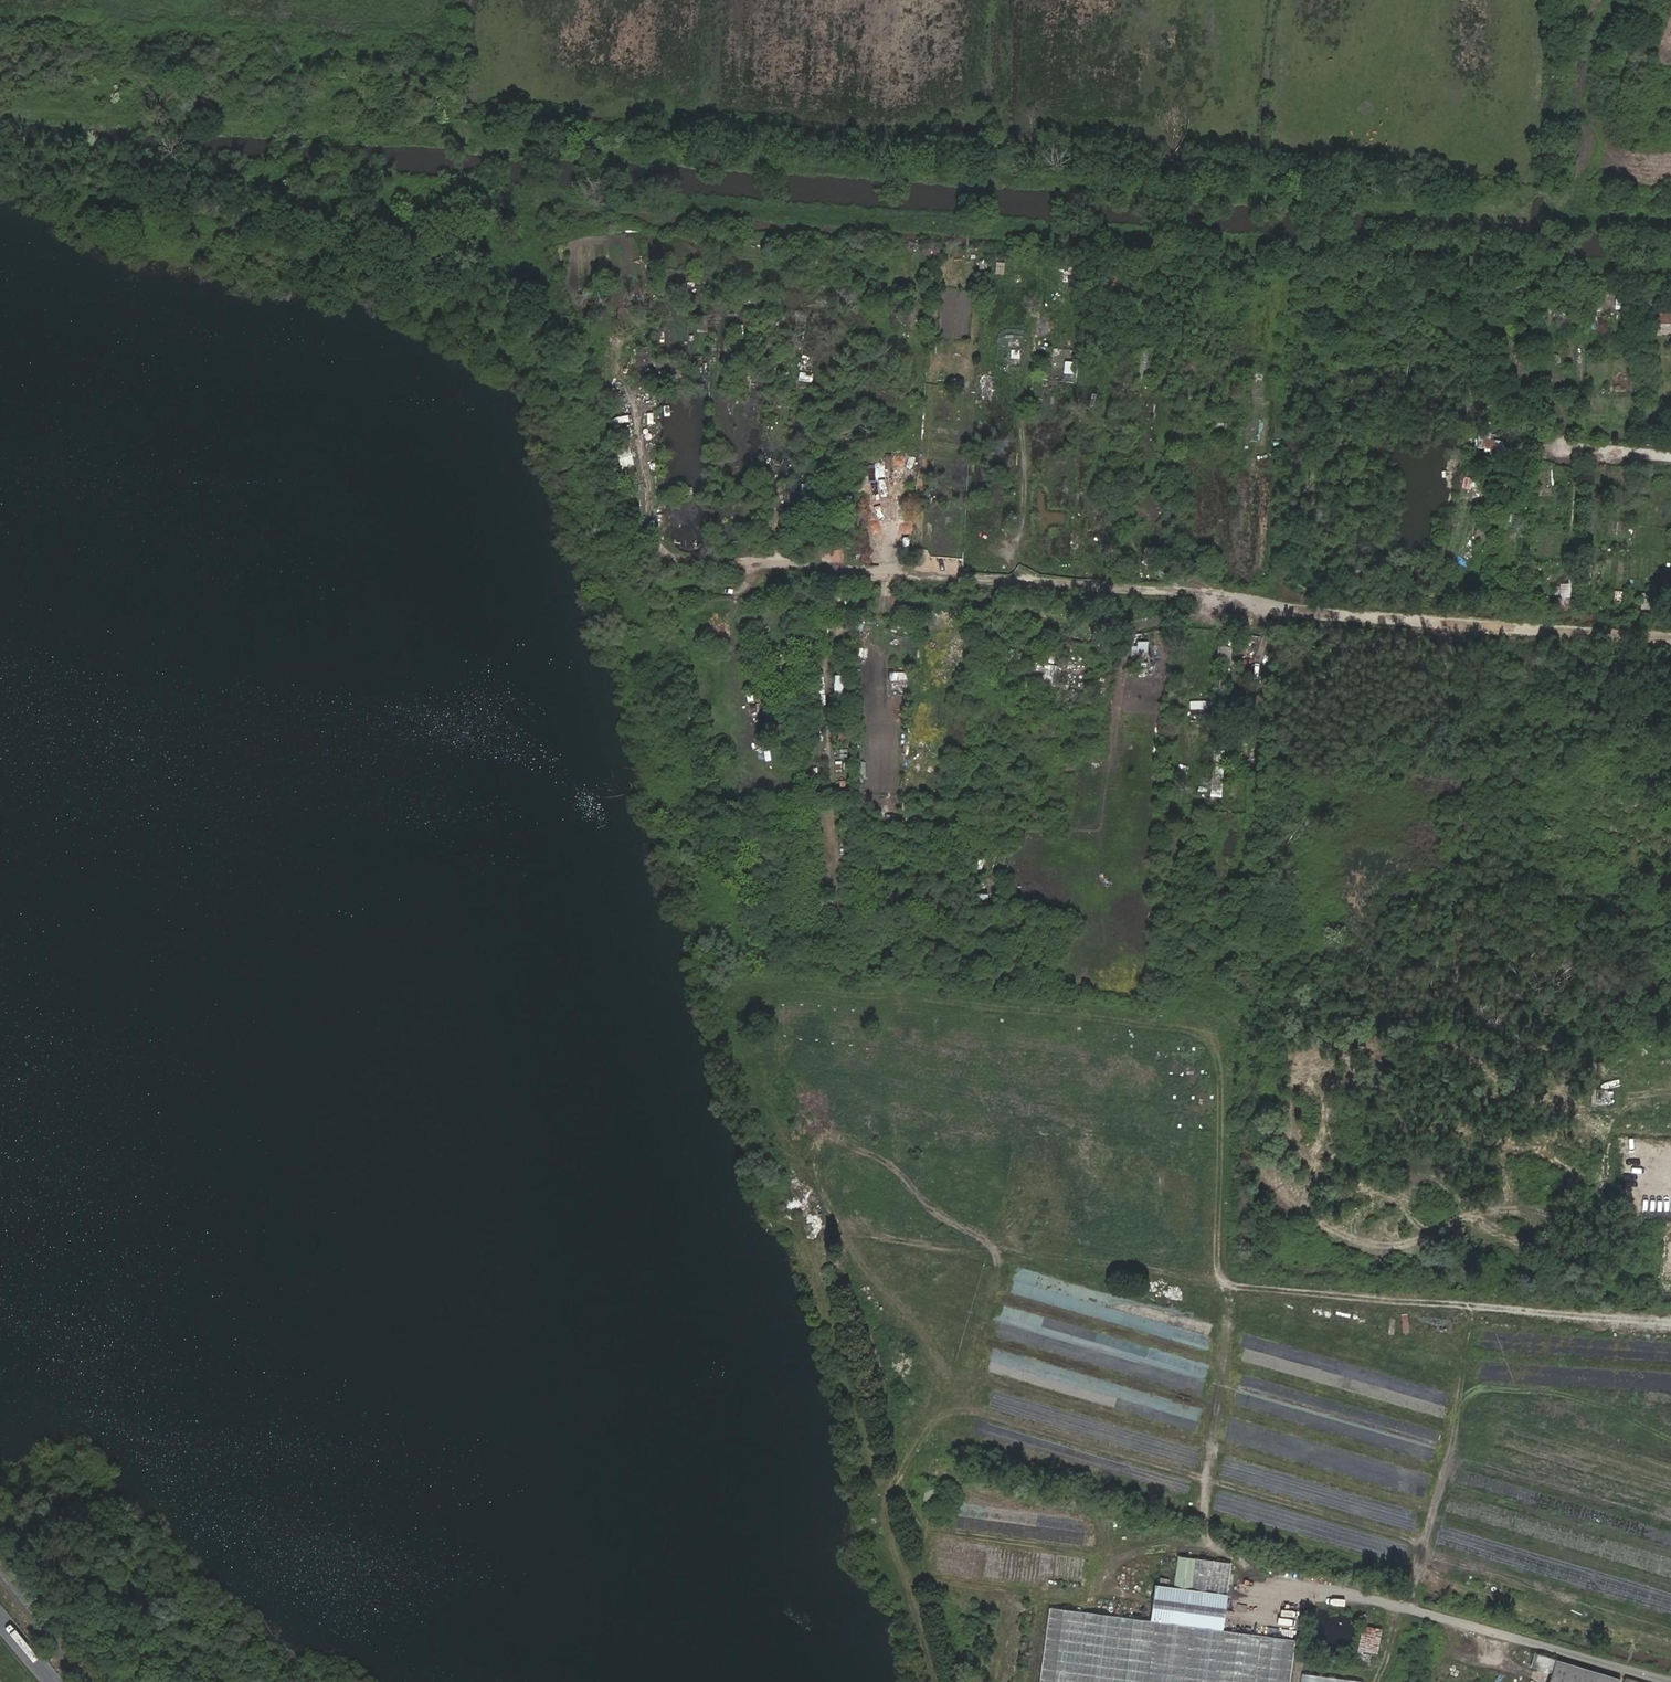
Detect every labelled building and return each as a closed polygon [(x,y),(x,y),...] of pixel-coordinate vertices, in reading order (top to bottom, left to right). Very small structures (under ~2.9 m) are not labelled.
[(978,269),(980,249),(970,248),(969,269),(978,269)] [(1532,319),(1542,319),(1542,302),(1532,302),(1532,319)] [(1670,335),(1670,313),(1659,311),(1656,333),(1670,335)] [(1139,359),(1147,360),(1149,350),(1141,348),(1139,359)] [(1476,433),(1475,449),(1501,450),(1501,439),(1488,439),(1488,433),(1476,433)] [(1483,558),(1492,559),(1492,549),(1483,549),(1483,558)] [(1568,596),(1568,583),(1557,583),(1557,596),(1568,596)] [(811,677),(811,695),(825,695),(826,678),(811,677)] [(1222,750),(1211,750),(1211,768),(1221,768),(1222,750)] [(1155,1587),(1151,1622),(1222,1629),(1226,1594),(1155,1587)] [(1151,1622),(1048,1612),(1041,1681),(1290,1681),(1294,1636),(1222,1629),(1151,1622)] [(1375,1656),(1378,1628),(1358,1626),(1355,1654),(1375,1656)] [(1618,1678),(1555,1659),(1548,1681),(1617,1681),(1618,1678)]
